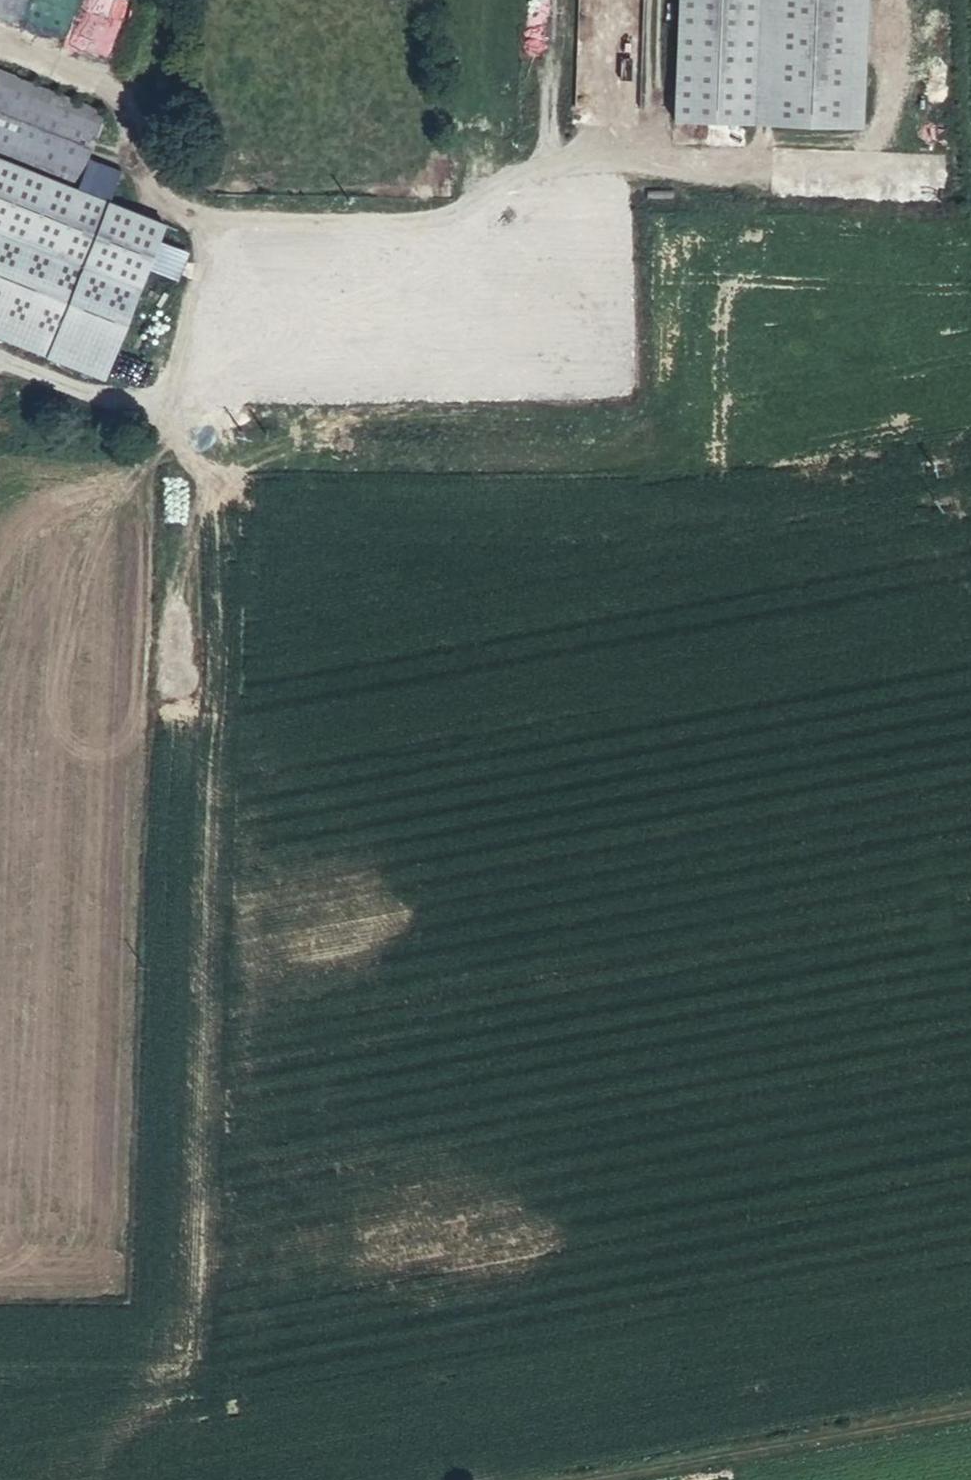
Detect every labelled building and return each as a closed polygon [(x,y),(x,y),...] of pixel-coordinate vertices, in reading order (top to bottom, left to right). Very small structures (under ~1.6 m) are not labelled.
[(19,23),(27,0),(0,0),(0,16),(19,23)] [(774,125),(843,127),(848,0),(779,0),(774,125)] [(0,70),(0,316),(54,338),(47,356),(105,380),(166,223),(75,189),(106,112),(0,70)] [(865,165),(866,197),(943,197),(943,164),(865,165)]
